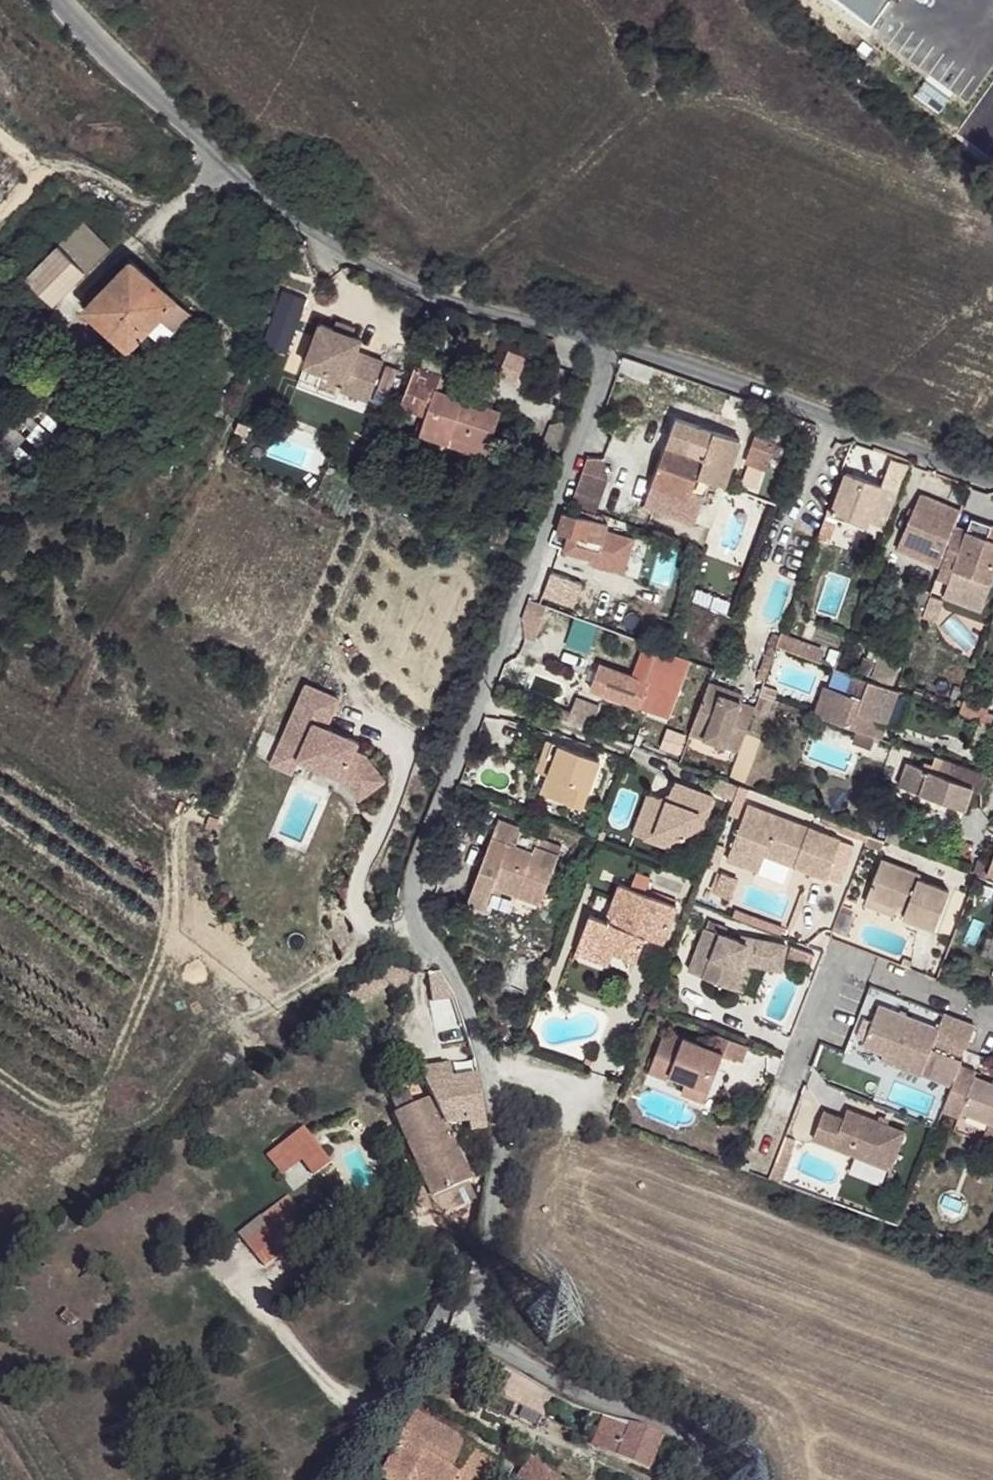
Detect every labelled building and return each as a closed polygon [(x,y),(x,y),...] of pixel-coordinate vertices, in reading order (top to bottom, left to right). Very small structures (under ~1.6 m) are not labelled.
[(873,29),(895,0),(827,0),(873,29)] [(109,247),(82,221),(57,246),(85,273),(109,247)] [(54,305),(85,273),(57,246),(26,278),(54,305)] [(180,326),(192,314),(131,261),(84,308),(129,349),(147,330),(162,345),(180,326)] [(203,324),(192,314),(180,326),(190,336),(203,324)] [(352,336),(355,328),(336,321),(333,329),(352,336)] [(383,361),(357,351),(361,339),(352,336),(333,329),(320,324),(305,365),(345,379),(341,390),(368,400),(383,361)] [(442,376),(446,366),(419,356),(416,366),(442,376)] [(345,379),(305,365),(301,375),(341,390),(345,379)] [(389,394),(398,370),(386,365),(377,390),(389,394)] [(500,413),(437,391),(442,376),(416,366),(400,407),(427,417),(421,436),(448,445),(450,437),(487,450),(500,413)] [(648,498),(696,516),(702,500),(690,496),(698,474),(725,484),(741,441),(677,418),(648,498)] [(555,459),(568,426),(559,423),(550,425),(540,454),(555,459)] [(487,450),(450,437),(448,445),(485,458),(487,450)] [(756,437),(746,463),(765,470),(774,444),(756,437)] [(587,458),(572,503),(596,511),(607,480),(604,459),(587,458)] [(891,460),(881,486),(896,491),(906,465),(891,460)] [(881,486),(847,473),(832,513),(839,516),(867,526),(868,522),(883,527),(896,491),(881,486)] [(954,528),(959,512),(920,495),(897,548),(940,566),(954,528)] [(604,516),(570,507),(565,506),(558,532),(570,535),(565,552),(583,557),(583,559),(599,562),(608,525),(602,523),(604,516)] [(829,544),(839,516),(832,513),(828,511),(817,539),(829,544)] [(992,541),(992,527),(971,520),(966,532),(992,541)] [(992,579),(992,541),(966,532),(954,528),(940,566),(936,579),(948,584),(987,597),(992,579)] [(582,584),(551,573),(543,596),(573,607),(582,584)] [(982,611),(987,597),(948,584),(943,598),(982,611)] [(929,597),(931,593),(923,590),(922,595),(920,594),(911,618),(921,621),(923,617),(929,597)] [(942,602),(929,597),(923,617),(935,621),(942,602)] [(546,606),(529,600),(521,620),(523,621),(525,637),(534,640),(546,606)] [(765,680),(776,647),(777,646),(781,635),(774,633),(758,678),(765,680)] [(781,635),(777,646),(818,662),(823,650),(781,635)] [(670,653),(645,644),(632,678),(599,666),(590,690),(648,712),(670,653)] [(879,663),(883,651),(872,647),(868,659),(879,663)] [(893,684),(902,658),(883,651),(879,663),(868,659),(864,658),(859,672),(893,684)] [(824,686),(814,713),(858,729),(875,735),(881,737),(898,691),(853,675),(846,694),(824,686)] [(354,751),(357,743),(326,728),(339,699),(306,684),(282,739),(304,748),(299,759),(343,778),(360,801),(385,782),(364,755),(354,751)] [(709,684),(690,734),(739,751),(755,708),(741,703),(722,696),(724,689),(709,684)] [(763,686),(760,694),(775,699),(778,691),(763,686)] [(743,696),(724,689),(722,696),(741,703),(743,696)] [(775,699),(760,694),(755,708),(774,715),(779,700),(775,699)] [(576,699),(568,721),(591,729),(599,707),(576,699)] [(980,721),(972,745),(992,752),(992,750),(992,726),(980,721)] [(875,735),(858,729),(852,742),(870,749),(875,735)] [(299,759),(304,748),(282,739),(271,764),(292,773),(299,759)] [(537,771),(549,776),(555,760),(548,758),(553,743),(549,741),(537,771)] [(582,809),(600,760),(553,743),(548,758),(555,760),(549,776),(542,794),(582,809)] [(899,785),(965,810),(972,790),(981,794),(987,776),(936,757),(932,766),(925,763),(922,768),(908,763),(899,785)] [(733,799),(738,785),(721,778),(716,793),(733,799)] [(707,816),(714,797),(675,782),(669,796),(671,798),(663,802),(662,799),(648,794),(634,833),(654,841),(656,833),(673,839),(693,830),(699,813),(707,816)] [(749,789),(739,785),(728,813),(738,817),(749,789)] [(794,866),(826,878),(841,840),(748,804),(727,859),(758,871),(764,855),(767,848),(797,859),(794,866)] [(701,833),(707,816),(699,813),(693,830),(701,833)] [(855,838),(857,832),(823,818),(820,824),(855,838)] [(493,887),(540,904),(558,855),(535,847),(540,835),(499,820),(475,885),(491,891),(493,887)] [(885,840),(901,846),(906,834),(890,828),(885,840)] [(673,839),(656,833),(654,841),(670,847),(673,839)] [(885,842),(869,835),(865,845),(881,851),(885,842)] [(826,878),(840,884),(854,845),(841,840),(826,878)] [(725,847),(717,844),(708,867),(716,871),(725,847)] [(797,859),(767,848),(764,855),(794,866),(797,859)] [(985,877),(990,863),(978,859),(973,873),(985,877)] [(934,929),(949,892),(918,880),(920,875),(882,860),(867,898),(897,909),(898,905),(907,908),(905,912),(903,917),(934,929)] [(738,879),(722,873),(719,882),(734,888),(738,879)] [(631,890),(644,895),(650,878),(637,874),(631,890)] [(734,888),(719,882),(714,893),(730,899),(734,888)] [(491,891),(475,885),(468,902),(485,908),(491,891)] [(631,890),(619,886),(606,922),(590,916),(580,941),(636,961),(645,936),(663,943),(676,907),(644,895),(631,890)] [(897,909),(867,898),(865,904),(894,915),(897,909)] [(709,922),(706,929),(724,936),(727,929),(709,922)] [(689,971),(735,988),(748,954),(784,962),(787,947),(742,938),(741,942),(724,936),(706,929),(705,929),(689,971)] [(613,953),(580,941),(576,952),(609,964),(613,953)] [(815,956),(792,947),(788,958),(811,966),(815,956)] [(748,954),(735,988),(742,991),(753,963),(782,969),(784,962),(748,954)] [(960,1065),(975,1027),(943,1014),(938,1028),(879,1005),(863,1046),(885,1054),(882,1061),(952,1088),(960,1065)] [(742,1060),(747,1046),(718,1034),(712,1048),(684,1037),(682,1042),(663,1034),(649,1072),(669,1079),(670,1075),(686,1081),(709,1089),(723,1053),(742,1060)] [(885,1054),(863,1046),(860,1052),(882,1061),(885,1054)] [(960,1065),(952,1088),(943,1111),(959,1117),(961,1112),(989,1122),(992,1124),(992,1084),(974,1077),(976,1071),(960,1065)] [(487,1129),(477,1077),(452,1081),(450,1067),(423,1071),(425,1086),(431,1099),(445,1126),(447,1125),(470,1122),(471,1132),(487,1129)] [(709,1089),(686,1081),(682,1092),(705,1101),(709,1089)] [(474,1180),(447,1125),(445,1126),(431,1099),(413,1106),(407,1092),(392,1099),(398,1113),(395,1115),(425,1182),(418,1205),(441,1213),(475,1197),(468,1183),(474,1180)] [(824,1112),(813,1140),(891,1170),(905,1132),(847,1109),(844,1119),(824,1112)] [(992,1145),(992,1143),(992,1124),(989,1122),(982,1141),(992,1145)] [(327,1158),(303,1127),(287,1140),(302,1160),(305,1165),(312,1160),(316,1166),(327,1158)] [(784,1137),(779,1150),(790,1155),(795,1141),(784,1137)] [(302,1160),(287,1140),(266,1155),(282,1175),(302,1160)] [(779,1150),(769,1178),(780,1182),(790,1155),(779,1150)] [(268,1227),(294,1205),(287,1196),(238,1235),(264,1267),(287,1249),(268,1227)] [(312,1227),(294,1205),(268,1227),(287,1249),(312,1227)] [(68,1301),(61,1293),(53,1300),(60,1308),(68,1301)] [(541,1416),(552,1393),(517,1372),(497,1361),(484,1388),(541,1416)] [(573,1405),(566,1402),(563,1408),(570,1412),(573,1405)] [(414,1414),(379,1477),(384,1479),(455,1479),(457,1477),(463,1479),(491,1479),(501,1462),(414,1414)] [(649,1470),(665,1434),(646,1427),(603,1414),(596,1431),(602,1434),(597,1447),(649,1470)] [(596,1449),(602,1434),(596,1431),(590,1446),(596,1449)] [(529,1457),(516,1477),(519,1479),(565,1479),(529,1457)]
